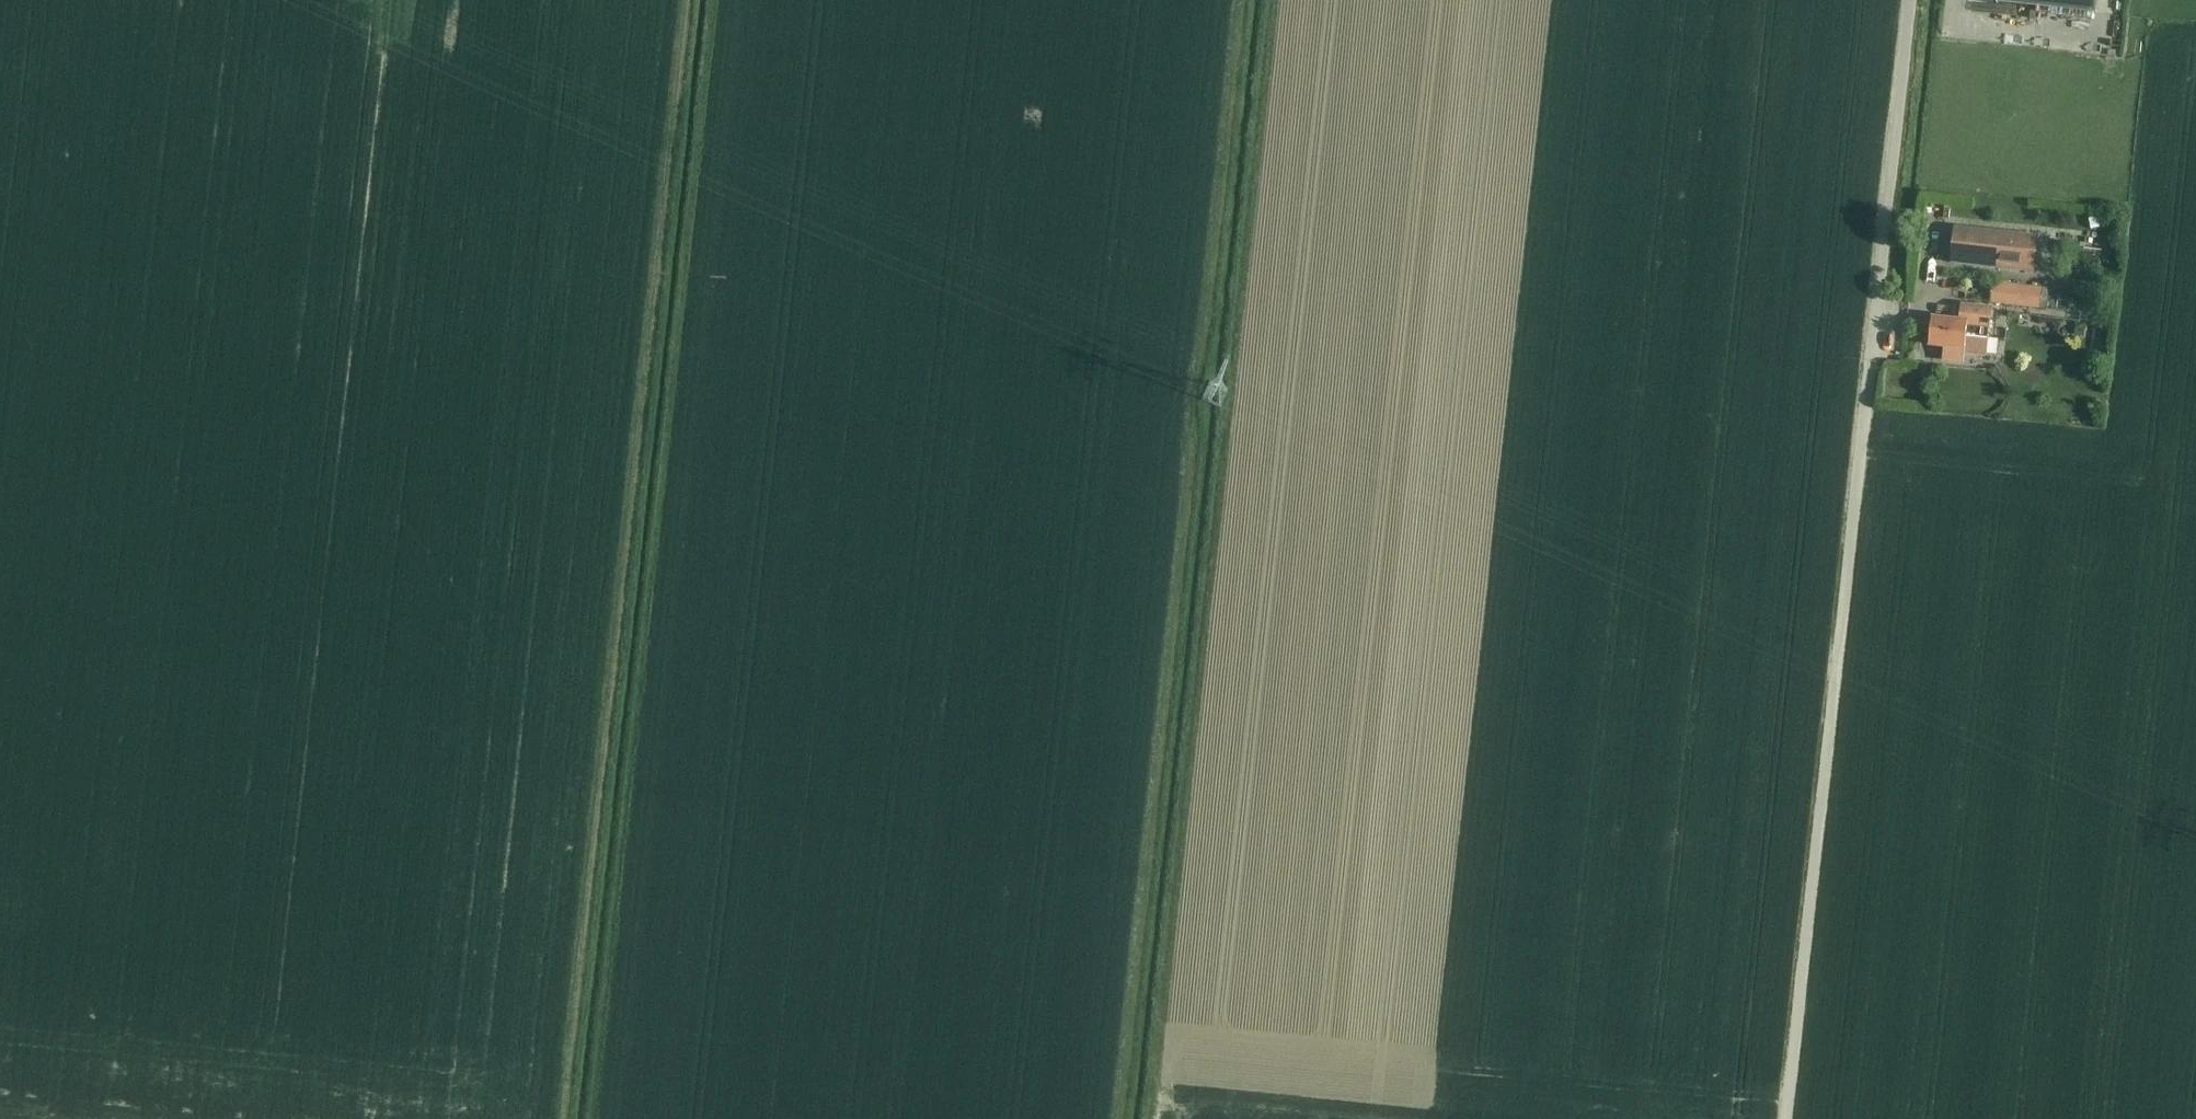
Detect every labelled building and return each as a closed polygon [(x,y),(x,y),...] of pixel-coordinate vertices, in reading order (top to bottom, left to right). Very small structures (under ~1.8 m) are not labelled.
[(2094,15),(2096,0),(1970,0),(2094,15)] [(1955,228),(1951,265),(2034,274),(2038,237),(1955,228)] [(1993,283),(1990,304),(2020,307),(2022,286),(1993,283)] [(2061,291),(2059,308),(2068,309),(2069,301),(2070,292),(2061,291)] [(2071,297),(2069,301),(2071,304),(2074,306),(2078,305),(2080,301),(2078,298),(2075,296),(2071,297)] [(1991,311),(1963,308),(1961,322),(1932,319),(1929,345),(1946,347),(1944,360),(1964,362),(1967,338),(1988,341),(1991,311)] [(2077,328),(2075,334),(2083,336),(2085,330),(2077,328)] [(2087,351),(2084,364),(2103,367),(2105,355),(2087,351)]
